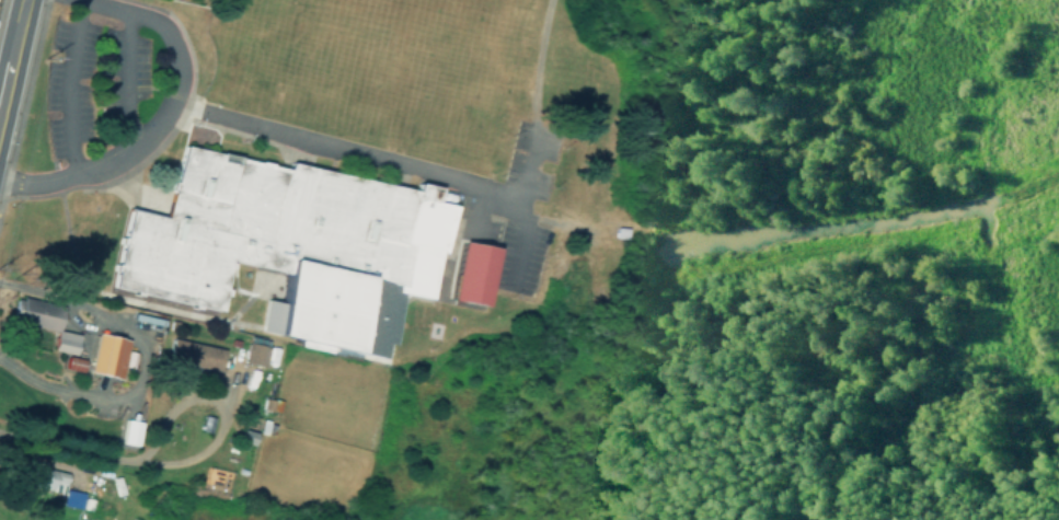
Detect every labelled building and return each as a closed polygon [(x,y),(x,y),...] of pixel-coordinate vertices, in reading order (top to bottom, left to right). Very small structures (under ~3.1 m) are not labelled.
[(182,146),(173,186),(170,198),(166,216),(158,213),(129,209),(111,286),(229,314),(242,266),(263,269),(286,274),(281,292),(276,291),(274,299),(265,298),(257,328),(256,332),(273,335),(298,342),(297,347),(327,353),(329,347),(381,359),(384,343),(391,344),(402,298),(403,293),(438,302),(440,294),(454,239),(464,195),(450,192),(452,184),(433,180),(429,185),(426,189),(414,187),(394,183),(301,163),(299,170),(287,166),(226,152),(217,151),(182,146)] [(486,306),(494,247),(459,242),(452,301),(486,306)] [(0,311),(0,316),(38,327),(47,302),(4,292),(0,311)] [(45,324),(41,342),(82,354),(82,363),(103,369),(113,330),(89,325),(85,334),(45,324)] [(118,379),(127,339),(97,333),(87,372),(118,379)] [(248,334),(241,361),(263,366),(269,338),(248,334)] [(171,338),(164,365),(216,375),(221,347),(171,338)] [(239,365),(237,382),(248,384),(252,368),(239,365)] [(139,422),(124,419),(118,443),(134,446),(139,422)] [(67,474),(37,464),(31,485),(61,494),(67,474)] [(53,484),(49,501),(73,507),(77,488),(53,484)] [(90,510),(92,499),(83,497),(83,493),(64,489),(61,505),(90,510)]
